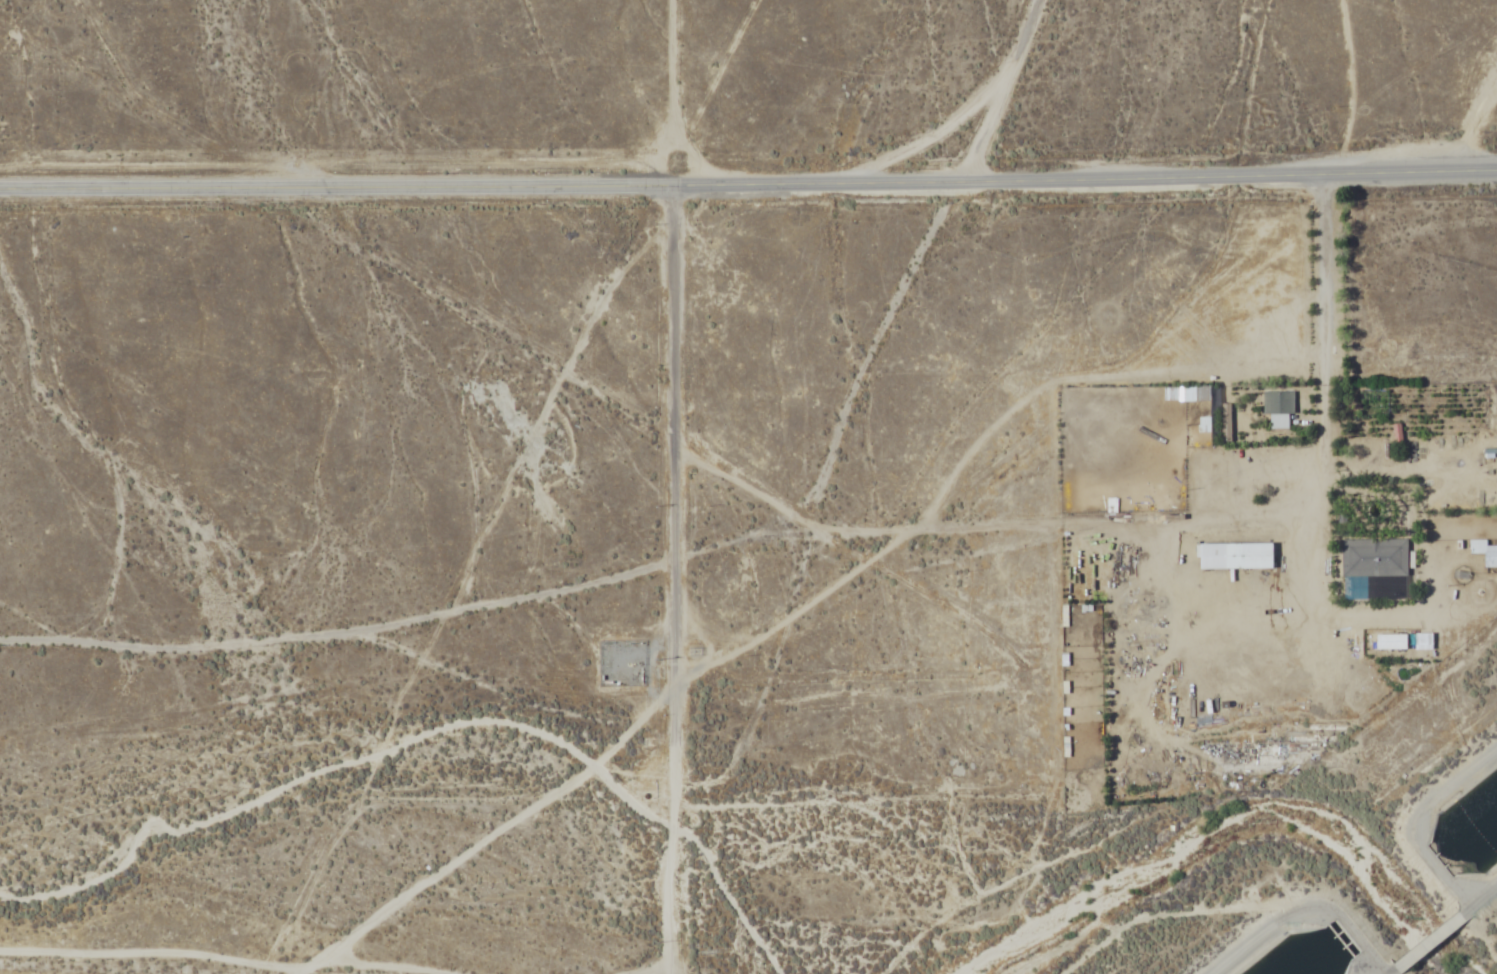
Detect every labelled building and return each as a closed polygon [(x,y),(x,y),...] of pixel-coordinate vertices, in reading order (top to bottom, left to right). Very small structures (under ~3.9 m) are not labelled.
[(1196,388),(1182,388),(1182,403),(1196,403),(1196,388)] [(1295,415),(1295,392),(1262,392),(1262,416),(1269,416),(1269,428),(1288,428),(1288,415),(1295,415)] [(1198,419),(1198,433),(1209,433),(1209,419),(1198,419)] [(1408,578),(1408,541),(1341,541),(1341,578),(1408,578)] [(1486,541),(1470,541),(1470,555),(1485,555),(1485,568),(1496,568),(1496,547),(1486,547),(1486,541)]
